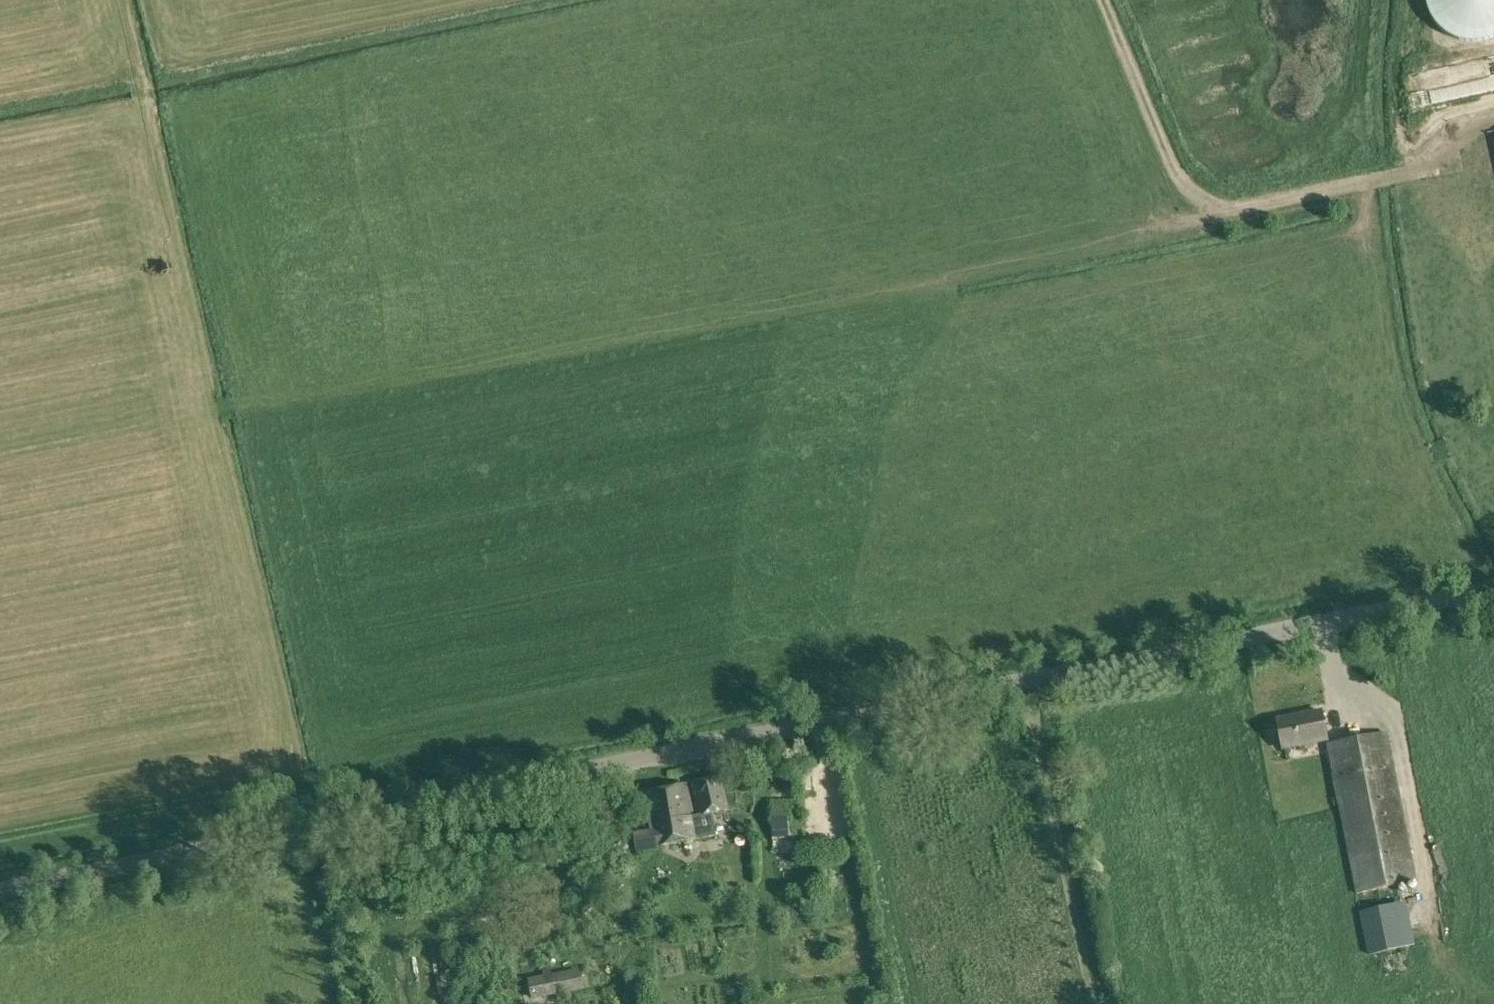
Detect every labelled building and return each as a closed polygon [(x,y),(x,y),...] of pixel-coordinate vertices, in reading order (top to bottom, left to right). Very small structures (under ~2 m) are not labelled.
[(1427,3),(1429,11),(1433,19),(1438,26),(1445,32),(1452,36),(1460,40),(1468,41),(1477,41),(1486,40),(1493,36),(1493,0),(1427,0),(1427,3)] [(1323,708),(1276,717),(1282,749),(1329,741),(1323,708)] [(1328,743),(1355,882),(1357,892),(1418,880),(1389,731),(1328,743)] [(713,814),(728,811),(721,777),(692,783),(699,814),(694,815),(687,785),(646,793),(653,826),(635,830),(639,851),(717,835),(713,814)] [(803,841),(803,800),(775,800),(774,841),(803,841)] [(1361,910),(1370,953),(1411,945),(1403,903),(1361,910)] [(582,971),(531,981),(533,994),(584,986),(583,979),(582,971)]
